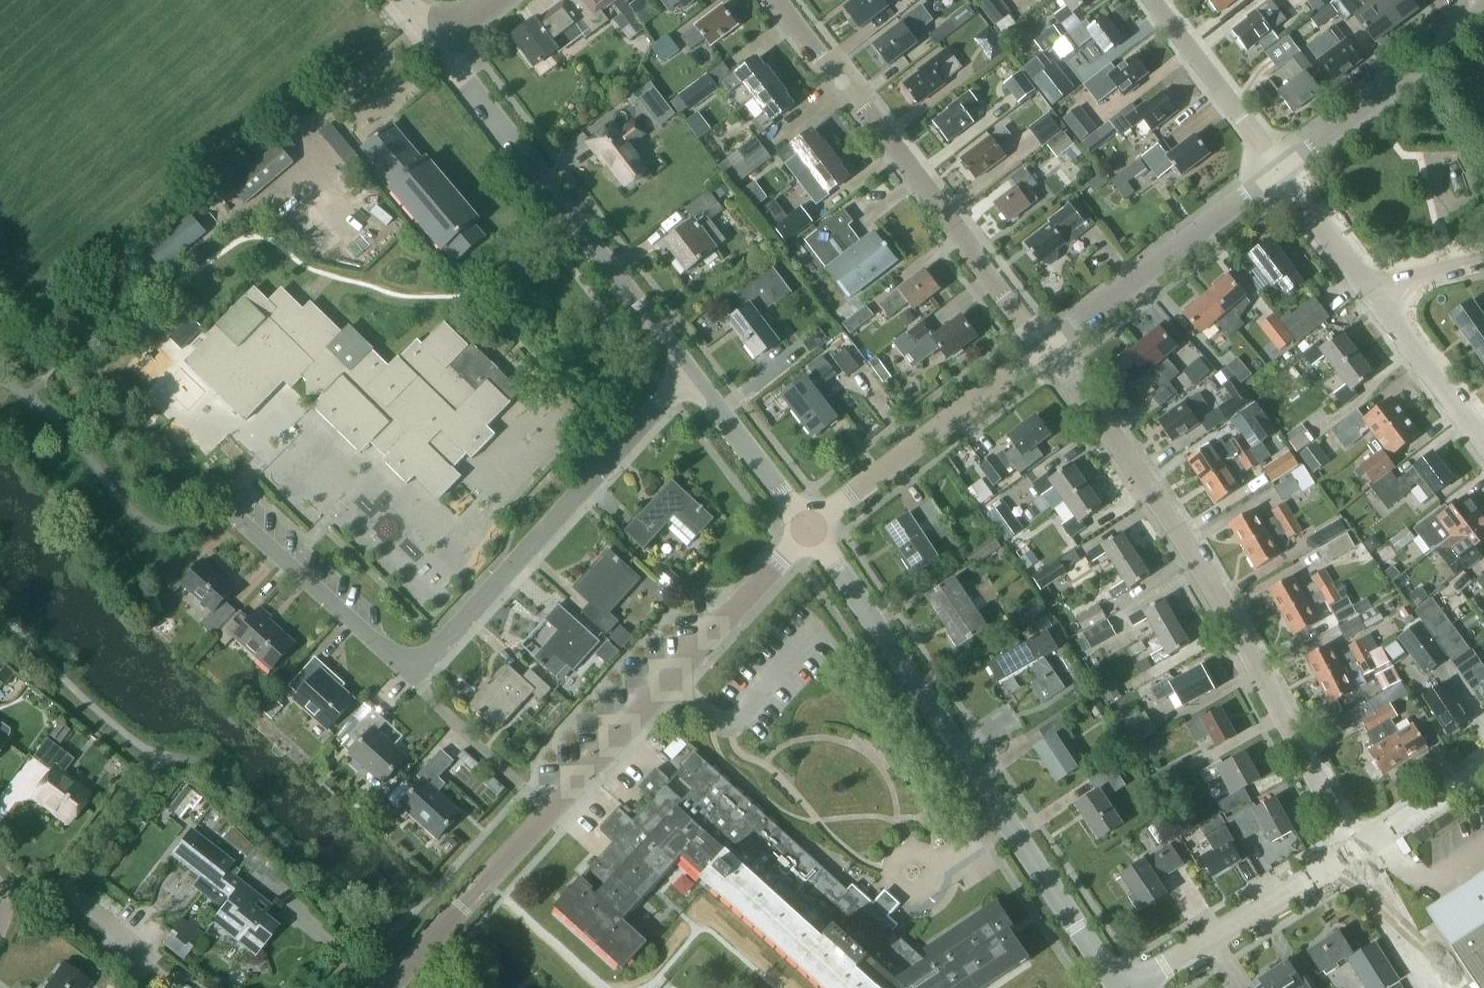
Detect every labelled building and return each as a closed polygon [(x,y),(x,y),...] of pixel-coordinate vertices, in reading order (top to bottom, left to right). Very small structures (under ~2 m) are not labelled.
[(537,21),(536,19),(514,36),(522,47),(519,50),(533,68),(557,50),(559,52),(583,34),(586,38),(609,20),(602,11),(616,0),(571,0),(568,2),(566,0),(564,0),(537,21)] [(693,0),(662,0),(669,9),(680,1),(685,6),(693,0)] [(890,6),(888,4),(894,0),(855,0),(846,7),(861,28),(890,6)] [(1003,0),(988,0),(981,5),(995,25),(1012,13),(1003,0)] [(1055,15),(1061,23),(1091,0),(1064,0),(1068,5),(1055,15)] [(1219,13),(1235,0),(1209,0),(1219,13)] [(1264,19),(1276,10),(1269,0),(1247,17),(1248,19),(1233,31),(1248,50),(1258,42),(1265,51),(1280,39),(1264,19)] [(1359,11),(1351,0),(1334,0),(1331,2),(1345,21),(1359,11)] [(1356,15),(1375,42),(1377,41),(1379,43),(1382,43),(1388,39),(1388,36),(1386,34),(1397,26),(1378,0),(1363,0),(1367,7),(1356,15)] [(1397,26),(1418,10),(1411,0),(1378,0),(1397,26)] [(1311,18),(1318,28),(1338,13),(1330,3),(1311,18)] [(739,25),(723,5),(696,26),(682,38),(692,50),(706,39),(712,46),(739,25)] [(903,23),(874,45),(890,65),(918,43),(913,36),(934,20),(924,7),(903,23)] [(623,29),(630,39),(645,28),(631,10),(625,15),(631,23),(623,29)] [(1087,19),(1051,46),(1062,61),(1094,37),(1106,53),(1123,40),(1128,36),(1117,22),(1112,26),(1105,17),(1092,26),(1087,19)] [(960,27),(953,18),(930,35),(937,45),(960,27)] [(1334,81),(1362,60),(1347,40),(1346,40),(1335,25),(1326,32),(1337,47),(1319,61),(1334,81)] [(1037,55),(1062,37),(1054,27),(1030,45),(1037,55)] [(663,60),(678,48),(669,35),(653,48),(663,60)] [(1286,63),(1297,78),(1279,91),(1294,111),(1321,91),(1307,71),(1313,67),(1301,52),(1289,36),(1266,52),(1278,68),(1286,63)] [(995,57),(1005,49),(997,39),(987,47),(995,57)] [(919,103),(945,84),(943,81),(961,67),(947,48),(919,70),(920,72),(904,84),(910,91),(909,94),(915,101),(918,101),(919,103)] [(1136,82),(1148,73),(1135,56),(1117,70),(1112,63),(1084,84),(1098,103),(1119,87),(1125,96),(1139,85),(1136,82)] [(743,82),(754,98),(778,80),(768,67),(766,68),(758,58),(749,65),(745,60),(732,70),(734,72),(722,81),(730,92),(743,82)] [(1033,80),(1053,105),(1076,88),(1055,62),(1033,80)] [(1005,84),(1019,102),(1036,89),(1022,71),(1005,84)] [(678,95),(690,111),(720,89),(708,73),(678,95)] [(778,80),(754,98),(766,113),(754,123),(762,133),(775,123),(773,121),(794,104),(786,94),(787,93),(778,80)] [(651,83),(635,96),(643,106),(660,94),(651,83)] [(949,110),(934,122),(949,141),(974,122),(966,111),(978,101),(971,91),(948,108),(949,110)] [(1122,136),(1144,119),(1152,131),(1178,111),(1163,92),(1147,104),(1146,102),(1136,109),(1132,103),(1109,120),(1122,136)] [(1080,141),(1097,128),(1080,105),(1063,118),(1080,141)] [(712,130),(699,113),(685,123),(699,140),(712,130)] [(1044,145),(1063,130),(1051,116),(1033,131),(1044,145)] [(629,145),(643,133),(634,122),(620,133),(612,123),(588,142),(599,155),(601,153),(626,186),(648,170),(629,145)] [(485,236),(474,223),(479,218),(428,158),(427,159),(425,156),(422,158),(393,124),(383,132),(381,129),(371,138),(373,140),(364,148),(395,185),(391,189),(443,249),(444,248),(455,261),(485,236)] [(332,128),(329,125),(321,131),(320,132),(350,168),(359,161),(332,128)] [(1012,135),(1005,126),(991,136),(961,158),(964,162),(962,163),(968,170),(969,169),(977,178),(1006,156),(998,145),(1012,135)] [(790,144),(778,153),(786,164),(797,179),(810,170),(833,152),(823,139),(822,140),(814,130),(792,146),(790,144)] [(1089,150),(1102,140),(1096,131),(1082,142),(1089,150)] [(284,132),(262,150),(265,154),(230,184),(246,202),(294,162),(285,152),(294,144),(284,132)] [(1075,144),(1065,132),(1048,146),(1058,159),(1075,144)] [(1173,152),(1164,140),(1143,156),(1159,177),(1174,166),(1182,175),(1211,154),(1196,134),(1173,152)] [(764,147),(756,136),(738,150),(747,161),(764,147)] [(764,147),(747,161),(727,176),(735,186),(772,158),(764,147)] [(810,170),(797,179),(809,195),(817,205),(830,195),(831,194),(829,192),(849,176),(841,166),(843,165),(833,152),(810,170)] [(1140,159),(1121,172),(1129,183),(1148,169),(1140,159)] [(1026,168),(1010,180),(1016,187),(996,203),(1009,221),(1039,199),(1031,189),(1038,184),(1026,168)] [(726,183),(716,190),(721,197),(731,190),(726,183)] [(694,221),(666,242),(688,271),(716,249),(700,228),(724,210),(708,190),(685,209),(694,221)] [(1056,251),(1083,230),(1081,226),(1091,218),(1076,199),(1064,208),(1067,211),(1052,223),(1051,223),(1026,243),(1041,262),(1042,261),(1045,264),(1050,265),(1058,258),(1059,253),(1056,251)] [(789,217),(776,227),(776,228),(788,243),(815,222),(802,207),(790,216),(789,217)] [(849,297),(897,261),(875,232),(859,245),(846,228),(854,222),(844,209),(816,230),(825,241),(818,246),(832,264),(827,268),(849,297)] [(163,268),(175,257),(205,231),(192,216),(150,252),(163,268)] [(1294,270),(1271,240),(1250,255),(1257,265),(1246,274),(1260,292),(1272,284),(1273,286),(1282,279),(1291,290),(1302,281),(1293,270),(1294,270)] [(756,359),(781,340),(780,339),(779,340),(759,314),(774,303),(776,305),(793,292),(772,265),(734,293),(735,294),(738,292),(748,306),(728,322),(756,359)] [(899,290),(881,304),(891,317),(909,303),(914,309),(941,289),(926,269),(899,290)] [(1216,287),(1207,295),(1224,314),(1228,319),(1237,330),(1244,324),(1239,318),(1242,315),(1239,312),(1251,302),(1229,276),(1227,277),(1225,274),(1213,284),(1216,287)] [(454,469),(468,454),(473,459),(497,434),(489,426),(522,392),(495,365),(472,342),(468,346),(446,323),(425,345),(419,339),(391,367),(373,349),(351,327),(343,335),(332,324),(312,304),(305,311),(291,298),(283,290),(270,302),(256,288),(212,333),(208,336),(210,338),(186,362),(246,420),(279,386),(276,384),(282,377),(292,387),(302,377),(308,383),(308,396),(309,396),(309,392),(319,392),(323,396),(313,406),(361,453),(372,443),(386,457),(383,460),(408,484),(416,475),(440,498),(461,476),(454,469)] [(1231,336),(1237,330),(1228,319),(1224,314),(1207,295),(1198,302),(1196,300),(1184,310),(1186,312),(1185,313),(1202,333),(1216,321),(1220,326),(1221,325),(1231,336)] [(1329,317),(1315,299),(1284,323),(1298,341),(1329,317)] [(1482,313),(1473,300),(1451,315),(1466,336),(1483,324),(1483,312),(1482,313)] [(851,334),(874,316),(866,306),(843,324),(851,334)] [(182,349),(203,328),(191,316),(170,337),(182,349)] [(918,364),(940,347),(949,358),(952,356),(954,359),(964,352),(961,348),(978,336),(962,316),(933,337),(931,334),(934,331),(925,320),(908,333),(907,333),(896,342),(896,343),(897,342),(905,354),(908,351),(918,364)] [(1268,332),(1282,349),(1292,341),(1279,323),(1268,332)] [(1481,357),(1483,354),(1483,324),(1466,336),(1481,357)] [(1165,357),(1177,347),(1160,327),(1158,328),(1156,326),(1145,336),(1147,339),(1138,346),(1168,382),(1179,373),(1165,357)] [(810,352),(828,338),(820,328),(802,341),(810,352)] [(1325,355),(1337,370),(1359,355),(1342,332),(1322,347),(1318,343),(1304,354),(1313,365),(1325,355)] [(1152,396),(1161,406),(1177,392),(1168,382),(1138,346),(1129,354),(1127,351),(1115,361),(1117,364),(1116,365),(1133,385),(1147,373),(1151,378),(1152,377),(1162,388),(1152,396)] [(860,368),(846,349),(833,358),(848,377),(860,368)] [(1361,356),(1360,356),(1359,355),(1337,370),(1348,384),(1335,394),(1344,405),(1358,394),(1354,390),(1374,374),(1367,366),(1368,365),(1361,356)] [(869,362),(877,372),(885,366),(877,356),(869,362)] [(1253,374),(1238,357),(1228,366),(1242,383),(1253,374)] [(1197,371),(1189,377),(1196,385),(1211,372),(1200,359),(1192,365),(1197,371)] [(837,375),(828,363),(814,374),(823,384),(837,375)] [(1225,384),(1234,398),(1220,407),(1227,418),(1252,401),(1235,377),(1225,384)] [(837,418),(807,378),(784,396),(814,435),(837,418)] [(1123,389),(1115,396),(1124,408),(1132,401),(1123,389)] [(1185,403),(1185,402),(1169,412),(1170,413),(1159,420),(1166,431),(1165,432),(1170,439),(1172,439),(1173,442),(1199,424),(1193,414),(1208,404),(1200,393),(1185,403)] [(1371,427),(1378,437),(1406,416),(1392,398),(1365,419),(1357,409),(1331,429),(1346,448),(1363,436),(1362,434),(1371,427)] [(1239,413),(1259,443),(1274,433),(1254,403),(1239,413)] [(1017,446),(1006,454),(1017,470),(1020,473),(1044,455),(1037,446),(1052,435),(1049,431),(1051,430),(1046,423),(1044,425),(1036,415),(1009,436),(1017,446)] [(1385,476),(1391,471),(1396,467),(1383,449),(1386,447),(1392,455),(1419,434),(1406,416),(1378,437),(1368,444),(1376,454),(1360,466),(1374,484),(1385,476)] [(1302,423),(1286,435),(1290,441),(1307,429),(1302,423)] [(1290,441),(1297,452),(1315,440),(1307,429),(1290,441)] [(1212,444),(1188,459),(1203,481),(1252,449),(1242,434),(1225,445),(1222,439),(1213,445),(1212,444)] [(1263,442),(1252,449),(1203,481),(1217,503),(1241,488),(1240,487),(1245,483),(1238,473),(1246,468),(1248,471),(1272,455),(1263,442)] [(1316,442),(1300,454),(1314,472),(1330,459),(1316,442)] [(956,455),(962,468),(979,461),(973,448),(956,455)] [(1003,451),(981,467),(995,486),(1017,470),(1006,454),(1003,451)] [(1264,468),(1273,481),(1299,464),(1290,451),(1264,468)] [(1391,471),(1385,476),(1374,484),(1371,486),(1387,508),(1411,490),(1409,487),(1416,482),(1429,498),(1435,493),(1435,494),(1454,479),(1433,452),(1415,467),(1401,478),(1402,479),(1399,481),(1391,471)] [(1052,478),(1048,473),(1034,484),(1042,495),(1043,494),(1054,509),(1066,501),(1087,485),(1072,464),(1052,478)] [(945,466),(931,476),(936,482),(949,473),(945,466)] [(1296,472),(1305,486),(1313,481),(1304,467),(1296,472)] [(1301,489),(1293,476),(1275,487),(1283,500),(1301,489)] [(715,518),(673,480),(656,498),(659,500),(640,521),(637,518),(625,531),(644,549),(675,516),(698,537),(715,518)] [(1091,488),(1090,489),(1087,485),(1066,501),(1076,516),(1063,525),(1071,537),(1086,526),(1083,521),(1103,507),(1096,498),(1098,497),(1091,488)] [(1436,548),(1453,535),(1481,514),(1467,496),(1449,509),(1446,505),(1415,528),(1432,551),(1436,548)] [(889,529),(905,554),(901,557),(912,574),(938,556),(931,546),(953,531),(932,499),(920,508),(933,527),(923,534),(910,515),(889,529)] [(1006,541),(1024,528),(1006,502),(988,515),(1006,541)] [(1285,502),(1272,510),(1276,516),(1263,524),(1262,521),(1264,520),(1259,512),(1257,513),(1254,509),(1230,523),(1244,546),(1294,516),(1285,502)] [(1481,514),(1453,535),(1436,548),(1457,575),(1482,556),(1475,547),(1483,540),(1483,519),(1481,514)] [(1303,531),(1294,516),(1244,546),(1257,569),(1281,555),(1273,541),(1287,533),(1290,538),(1303,531)] [(1347,529),(1341,517),(1315,532),(1321,543),(1347,529)] [(1402,549),(1415,538),(1408,528),(1392,541),(1399,550),(1402,549)] [(1107,552),(1117,567),(1136,555),(1122,532),(1103,545),(1102,544),(1088,553),(1094,561),(1107,552)] [(1355,547),(1348,533),(1318,549),(1326,564),(1355,547)] [(1373,552),(1382,545),(1375,535),(1365,542),(1373,552)] [(994,536),(976,548),(966,555),(973,566),(1001,547),(994,536)] [(608,633),(619,621),(610,613),(641,579),(617,557),(618,556),(617,557),(608,549),(574,587),(591,603),(584,611),(608,633)] [(1136,555),(1117,567),(1126,581),(1113,590),(1118,598),(1132,589),(1131,588),(1150,576),(1136,555)] [(1058,558),(1033,575),(1042,589),(1061,577),(1068,573),(1058,558)] [(183,583),(214,611),(202,624),(214,635),(236,611),(224,600),(235,588),(204,560),(183,583)] [(656,580),(671,594),(683,581),(668,567),(656,580)] [(1282,612),(1333,583),(1325,569),(1312,576),(1315,582),(1302,590),(1294,575),(1269,589),(1282,612)] [(1476,580),(1461,591),(1468,601),(1483,589),(1483,574),(1476,580)] [(975,588),(972,590),(971,588),(964,593),(954,578),(928,596),(944,621),(971,603),(981,597),(975,588)] [(989,579),(975,588),(981,597),(995,587),(989,579)] [(1341,598),(1333,583),(1282,612),(1295,636),(1320,621),(1313,608),(1326,600),(1329,605),(1341,598)] [(1413,609),(1429,597),(1421,586),(1405,598),(1413,609)] [(995,587),(981,597),(986,604),(1000,595),(995,587)] [(981,597),(971,603),(944,621),(952,633),(949,635),(957,647),(960,645),(961,645),(987,628),(976,611),(986,604),(981,597)] [(1360,615),(1373,607),(1367,597),(1354,605),(1360,615)] [(1439,606),(1432,597),(1415,610),(1421,619),(1439,606)] [(1044,610),(1037,598),(1019,609),(1008,617),(1016,628),(1027,621),(1044,610)] [(1148,618),(1157,633),(1177,622),(1164,599),(1144,610),(1144,609),(1130,618),(1134,626),(1148,618)] [(558,630),(534,657),(557,677),(568,665),(574,671),(601,641),(559,604),(546,619),(558,630)] [(1077,618),(1084,630),(1107,617),(1100,604),(1077,618)] [(272,669),(295,644),(269,620),(272,617),(261,606),(250,618),(241,610),(217,636),(227,645),(236,635),(272,668),(272,669)] [(1445,615),(1439,606),(1421,619),(1428,628),(1445,615)] [(1366,630),(1366,629),(1384,619),(1378,608),(1339,626),(1346,640),(1366,630)] [(1428,628),(1434,636),(1452,624),(1445,615),(1428,628)] [(1092,649),(1117,635),(1108,620),(1083,634),(1092,649)] [(1422,621),(1399,638),(1426,673),(1448,657),(1422,621)] [(1166,648),(1152,656),(1156,664),(1171,656),(1170,655),(1190,644),(1177,622),(1157,633),(1166,648)] [(1458,632),(1452,624),(1434,636),(1441,645),(1458,632)] [(1045,657),(1059,649),(1048,630),(988,664),(999,683),(1029,666),(1040,675),(1030,685),(1043,704),(1066,688),(1045,657)] [(1465,641),(1458,632),(1441,645),(1447,654),(1465,641)] [(1377,649),(1369,634),(1362,638),(1349,645),(1353,652),(1339,659),(1331,644),(1306,656),(1318,680),(1370,653),(1381,647),(1377,649)] [(1396,640),(1385,649),(1394,661),(1405,652),(1396,640)] [(608,641),(597,652),(608,663),(619,651),(608,641)] [(1447,654),(1454,663),(1472,650),(1465,641),(1447,654)] [(1381,647),(1370,653),(1318,680),(1331,703),(1356,690),(1348,675),(1361,668),(1365,675),(1378,668),(1389,662),(1381,647)] [(339,677),(316,657),(290,685),(300,694),(296,699),(329,729),(355,700),(335,681),(339,677)] [(1454,663),(1474,690),(1481,685),(1482,688),(1483,687),(1483,666),(1483,667),(1473,674),(1462,657),(1454,663)] [(1396,663),(1378,672),(1385,687),(1404,678),(1396,663)] [(523,677),(509,665),(484,692),(481,689),(469,703),(494,726),(505,714),(510,718),(533,692),(541,700),(552,688),(531,669),(523,677)] [(1176,681),(1173,677),(1151,689),(1159,703),(1176,693),(1184,707),(1215,689),(1202,666),(1176,681)] [(1121,695),(1113,681),(1101,687),(1110,701),(1121,695)] [(1445,682),(1424,696),(1449,734),(1469,720),(1461,709),(1463,707),(1454,694),(1454,695),(1445,682)] [(273,718),(284,706),(272,695),(261,708),(273,718)] [(1100,698),(1089,705),(1096,716),(1107,710),(1100,698)] [(1406,761),(1376,711),(1369,701),(1355,709),(1361,720),(1371,736),(1370,737),(1376,747),(1369,751),(1384,775),(1406,761)] [(1390,702),(1376,711),(1406,761),(1429,747),(1414,723),(1399,732),(1391,719),(1398,715),(1390,702)] [(384,741),(386,739),(377,731),(387,721),(374,709),(350,735),(359,744),(351,753),(370,770),(368,774),(367,779),(375,786),(380,785),(383,782),(384,782),(406,757),(406,756),(404,758),(392,747),(392,748),(384,741)] [(1205,713),(1186,723),(1196,741),(1205,736),(1204,734),(1209,732),(1217,746),(1237,735),(1222,709),(1208,717),(1205,713)] [(1125,723),(1136,743),(1158,731),(1146,711),(1125,723)] [(1058,781),(1078,768),(1063,746),(1075,738),(1061,716),(1040,730),(1047,741),(1036,748),(1058,781)] [(8,738),(6,737),(9,733),(9,729),(1,722),(0,723),(0,748),(8,738)] [(60,722),(50,735),(60,743),(70,730),(60,722)] [(46,738),(32,757),(51,772),(33,796),(68,823),(89,795),(61,774),(73,758),(46,738)] [(404,781),(388,798),(398,807),(401,804),(438,838),(460,814),(438,793),(447,784),(439,777),(455,761),(442,749),(425,768),(418,775),(423,780),(414,790),(404,781)] [(555,907),(624,969),(648,941),(624,919),(660,880),(682,855),(704,875),(702,878),(824,987),(983,987),(1014,967),(1015,969),(1031,958),(1012,930),(1010,927),(1014,925),(997,901),(925,950),(931,958),(926,961),(892,930),(889,933),(879,924),(884,917),(879,912),(873,907),(868,914),(857,904),(860,901),(848,889),(784,831),(783,831),(696,752),(677,773),(694,789),(683,800),(668,786),(672,781),(657,767),(639,787),(653,800),(634,821),(628,815),(630,813),(626,809),(621,805),(603,825),(602,826),(602,827),(602,828),(602,829),(602,830),(602,831),(603,832),(603,833),(614,842),(590,869),(555,907)] [(1246,754),(1247,753),(1246,752),(1224,765),(1221,760),(1202,771),(1208,783),(1223,775),(1234,795),(1219,803),(1226,814),(1251,800),(1251,799),(1250,800),(1243,788),(1261,779),(1260,778),(1246,754)] [(326,774),(330,774),(330,761),(325,761),(317,761),(317,768),(317,774),(326,774)] [(1124,822),(1108,797),(1127,784),(1112,762),(1087,778),(1096,792),(1075,806),(1075,807),(1077,806),(1090,825),(1091,824),(1100,838),(1097,839),(1097,840),(1124,822)] [(178,817),(194,796),(186,790),(170,810),(178,817)] [(1258,808),(1255,803),(1230,817),(1242,839),(1263,827),(1272,842),(1294,830),(1276,798),(1258,808)] [(1233,845),(1236,843),(1225,825),(1227,823),(1220,813),(1199,825),(1214,850),(1202,857),(1214,877),(1241,860),(1233,845)] [(231,861),(191,830),(172,854),(208,881),(200,891),(213,901),(233,876),(237,870),(229,864),(231,861)] [(254,848),(244,838),(236,847),(248,856),(254,848)] [(1122,875),(1134,894),(1129,897),(1138,911),(1143,907),(1144,908),(1167,893),(1159,880),(1183,864),(1170,844),(1146,861),(1145,860),(1122,875)] [(1428,912),(1475,981),(1480,987),(1483,987),(1483,875),(1428,912)] [(273,907),(233,876),(213,901),(223,908),(213,921),(254,954),(276,925),(265,917),(273,907)] [(889,933),(892,930),(897,924),(888,916),(900,903),(885,891),(874,903),(852,885),(848,889),(860,901),(857,904),(868,914),(873,907),(879,912),(884,917),(879,924),(889,933)] [(162,942),(184,959),(203,933),(198,929),(201,924),(191,917),(188,922),(180,916),(162,942)] [(1328,973),(1340,965),(1338,962),(1346,956),(1366,987),(1384,987),(1399,979),(1376,942),(1362,951),(1358,944),(1350,949),(1340,932),(1309,951),(1322,972),(1326,970),(1328,973)] [(1288,962),(1261,979),(1266,987),(1317,987),(1308,974),(1299,980),(1288,962)] [(89,985),(61,965),(45,987),(86,987),(89,985)]
